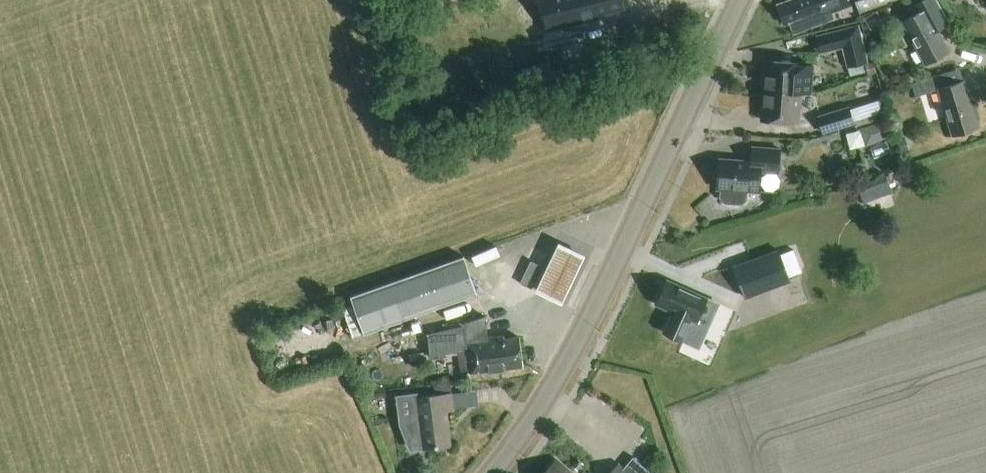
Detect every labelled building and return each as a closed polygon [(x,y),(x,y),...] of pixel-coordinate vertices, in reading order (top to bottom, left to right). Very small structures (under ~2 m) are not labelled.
[(539,2),(546,32),(596,19),(597,26),(600,26),(598,19),(628,11),(625,0),(546,0),(539,2)] [(851,6),(849,0),(793,0),(778,5),(785,25),(789,23),(793,33),(832,19),(830,14),(851,6)] [(859,13),(896,0),(854,0),(859,13)] [(936,0),(923,0),(908,8),(912,16),(902,22),(926,65),(949,52),(933,22),(945,16),(936,0)] [(857,27),(850,28),(817,36),(821,53),(840,48),(845,69),(866,64),(857,27)] [(811,94),(813,66),(803,66),(803,63),(765,61),(763,90),(801,93),(811,94)] [(953,136),(978,128),(964,81),(949,86),(945,74),(912,84),(916,97),(939,90),(953,136)] [(799,123),(801,93),(763,90),(761,120),(799,123)] [(883,117),(879,101),(850,110),(849,107),(817,117),(822,135),(883,117)] [(886,139),(880,123),(861,129),(867,146),(886,139)] [(719,159),(717,190),(720,191),(719,201),(723,205),(741,206),(746,201),(747,191),(759,192),(760,172),(778,173),(780,150),(753,147),(752,162),(719,159)] [(886,176),(858,186),(864,204),(892,194),(886,176)] [(562,300),(585,251),(559,238),(535,287),(562,300)] [(729,272),(740,302),(785,285),(774,255),(729,272)] [(354,307),(364,334),(477,294),(464,257),(351,297),(354,307)] [(519,284),(530,290),(541,267),(529,262),(519,284)] [(692,321),(696,323),(707,299),(667,281),(656,304),(673,312),(664,333),(683,342),(692,321)] [(464,326),(429,334),(428,335),(431,358),(446,357),(445,353),(458,352),(460,371),(469,370),(470,373),(523,367),(519,337),(504,339),(504,337),(488,339),(485,317),(464,324),(464,326)] [(417,398),(420,421),(397,424),(407,451),(450,446),(445,411),(453,410),(451,394),(417,398)] [(584,464),(578,459),(573,466),(578,471),(584,464)] [(555,461),(545,472),(568,472),(555,461)] [(618,465),(611,472),(627,472),(618,465)]
